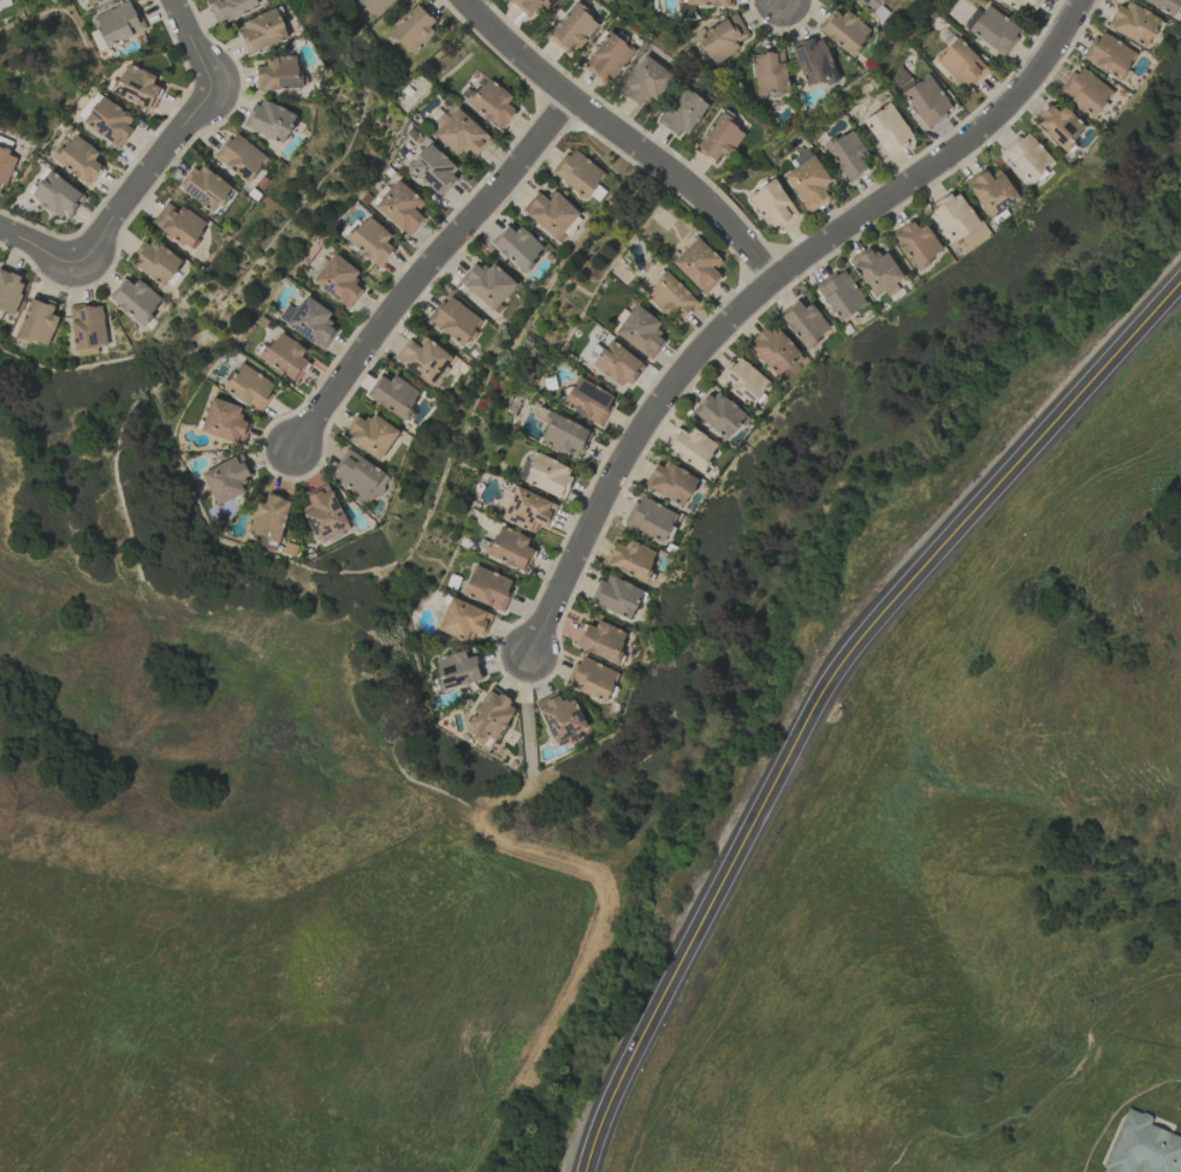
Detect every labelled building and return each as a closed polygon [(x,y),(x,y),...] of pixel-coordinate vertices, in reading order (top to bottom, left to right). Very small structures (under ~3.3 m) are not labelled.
[(132,0),(94,16),(99,28),(90,32),(98,51),(145,30),(132,0)] [(217,26),(259,7),(256,0),(213,0),(207,3),(217,26)] [(375,18),(394,0),(359,0),(375,18)] [(527,18),(540,5),(546,11),(558,0),(510,0),(527,18)] [(885,0),(854,0),(876,14),(885,0)] [(1017,11),(1022,1),(1033,7),(1037,0),(996,0),(1017,11)] [(1162,21),(1126,0),(1123,0),(1107,26),(1146,49),(1162,21)] [(1171,16),(1180,0),(1141,0),(1171,16)] [(440,24),(420,2),(388,32),(408,54),(440,24)] [(579,51),(599,21),(572,3),(548,39),(566,52),(571,45),(579,51)] [(1002,56),(1021,30),(987,4),(967,30),(1002,56)] [(820,32),(850,56),(871,31),(841,6),(820,32)] [(289,37),(276,8),(237,25),(250,54),(289,37)] [(748,36),(736,14),(696,36),(712,65),(739,50),(735,43),(748,36)] [(610,85),(634,50),(607,31),(583,67),(610,85)] [(1136,52),(1097,31),(1082,60),(1120,81),(1136,52)] [(805,88),(835,79),(823,36),(792,45),(805,88)] [(935,60),(967,91),(989,68),(956,37),(935,60)] [(756,96),(788,91),(782,49),(750,54),(756,96)] [(619,93),(639,106),(646,95),(657,102),(674,75),(643,55),(619,93)] [(298,56),(265,57),(266,66),(256,66),(257,90),(300,88),(298,56)] [(156,76),(126,63),(112,93),(151,110),(161,88),(152,84),(156,76)] [(1093,117),(1113,92),(1079,65),(1059,91),(1093,117)] [(902,91),(925,128),(952,111),(929,74),(902,91)] [(467,102),(500,129),(515,111),(507,103),(512,97),(487,77),(467,102)] [(707,105),(683,86),(656,121),(680,140),(707,105)] [(136,117),(99,96),(83,125),(120,146),(136,117)] [(244,126),(283,145),(297,115),(258,97),(244,126)] [(912,140),(892,103),(864,118),(883,155),(912,140)] [(1062,152),(1086,129),(1063,105),(1056,111),(1049,104),(1032,121),(1062,152)] [(490,141),(459,107),(433,132),(457,157),(466,148),(474,156),(490,141)] [(726,159),(745,133),(719,114),(693,149),(713,163),(720,154),(726,159)] [(824,145),(846,183),(868,170),(860,157),(866,153),(851,128),(824,145)] [(1054,161),(1025,131),(1002,152),(1030,183),(1054,161)] [(53,158),(88,185),(103,166),(94,160),(99,153),(72,132),(53,158)] [(247,183),(267,157),(235,132),(215,157),(247,183)] [(461,170),(427,143),(407,168),(440,195),(461,170)] [(605,175),(573,147),(551,171),(583,200),(605,175)] [(0,148),(0,183),(7,185),(17,153),(0,148)] [(830,183),(815,155),(784,172),(806,213),(828,201),(822,188),(830,183)] [(232,185),(195,162),(177,190),(214,213),(232,185)] [(988,219),(1019,200),(1000,169),(989,176),(984,169),(965,181),(988,219)] [(68,220),(85,195),(47,170),(31,196),(68,220)] [(416,212),(424,203),(398,179),(374,206),(408,236),(424,219),(416,212)] [(766,230),(795,216),(777,179),(748,193),(766,230)] [(537,192),(522,209),(556,240),(580,215),(553,189),(544,198),(537,192)] [(956,190),(930,208),(943,228),(938,231),(947,245),(979,224),(956,190)] [(151,221),(187,249),(207,225),(182,205),(178,210),(166,202),(151,221)] [(394,249),(385,242),(391,236),(367,214),(345,238),(377,267),(394,249)] [(941,256),(927,224),(916,228),(913,222),(895,230),(911,268),(941,256)] [(967,250),(990,235),(982,223),(960,238),(967,250)] [(521,225),(514,232),(507,225),(490,241),(521,273),(545,250),(521,225)] [(719,259),(696,236),(671,263),(705,295),(721,277),(711,268),(719,259)] [(143,238),(128,265),(166,286),(181,258),(143,238)] [(902,281),(888,251),(876,257),(871,248),(851,258),(869,297),(902,281)] [(348,309),(362,290),(352,283),(360,273),(334,253),(312,280),(348,309)] [(473,262),(457,283),(495,310),(515,282),(491,264),(486,271),(473,262)] [(836,322),(865,306),(844,268),(815,283),(836,322)] [(16,314),(26,278),(0,271),(0,310),(16,314)] [(698,302),(667,272),(644,296),(668,318),(673,312),(681,320),(698,302)] [(139,279),(132,286),(124,278),(108,295),(140,326),(163,302),(139,279)] [(461,346),(481,320),(448,294),(428,320),(461,346)] [(321,350),(337,329),(326,321),(331,313),(306,295),(285,324),(321,350)] [(55,304),(30,296),(17,336),(48,346),(57,317),(51,315),(55,304)] [(779,312),(803,350),(830,332),(812,303),(803,308),(798,300),(779,312)] [(69,307),(74,350),(106,346),(101,303),(69,307)] [(665,340),(654,331),(660,323),(636,304),(614,332),(649,360),(665,340)] [(782,383),(807,361),(773,323),(748,345),(782,383)] [(308,361),(301,358),(306,348),(276,332),(261,360),(297,380),(308,361)] [(408,339),(394,358),(429,386),(452,358),(424,336),(416,345),(408,339)] [(630,388),(644,362),(605,341),(591,367),(630,388)] [(750,407),(769,382),(737,356),(717,382),(750,407)] [(260,412),(276,383),(238,362),(222,390),(260,412)] [(366,397),(404,419),(420,391),(393,375),(390,381),(379,375),(366,397)] [(599,426),(615,398),(577,376),(561,405),(599,426)] [(746,416),(711,389),(692,413),(727,440),(746,416)] [(250,423),(239,420),(243,407),(211,397),(199,431),(243,446),(250,423)] [(356,416),(342,435),(379,460),(399,431),(372,413),(365,422),(356,416)] [(568,456),(571,449),(581,453),(591,431),(551,413),(538,443),(568,456)] [(718,444),(690,428),(687,433),(676,427),(663,450),(702,472),(718,444)] [(366,507),(374,494),(379,496),(391,476),(346,449),(330,477),(358,493),(353,500),(366,507)] [(522,482),(562,499),(574,469),(535,452),(522,482)] [(246,492),(241,479),(250,475),(242,455),(201,472),(214,505),(246,492)] [(683,506),(698,479),(658,459),(644,486),(683,506)] [(310,504),(300,509),(316,542),(348,526),(329,485),(306,495),(310,504)] [(557,504),(515,486),(501,519),(533,533),(537,523),(547,527),(557,504)] [(249,534),(281,540),(289,499),(266,495),(264,503),(255,501),(249,534)] [(676,513),(638,495),(624,524),(661,543),(676,513)] [(485,554),(525,572),(535,550),(525,546),(529,538),(498,524),(485,554)] [(625,547),(614,542),(605,565),(645,581),(656,551),(627,540),(625,547)] [(515,582),(474,564),(461,594),(502,612),(515,582)] [(642,589),(602,574),(590,604),(630,619),(642,589)] [(470,643),(474,633),(483,637),(493,614),(450,597),(437,629),(470,643)] [(628,633),(598,620),(595,628),(584,623),(574,647),(615,664),(628,633)] [(483,680),(477,655),(465,658),(464,651),(432,659),(439,690),(483,680)] [(617,673),(580,654),(565,684),(603,703),(617,673)] [(515,702),(486,689),(465,735),(494,748),(515,702)] [(573,697),(561,703),(556,691),(535,701),(553,743),(587,728),(573,697)] [(1152,1127),(1149,1116),(1126,1107),(1103,1167),(1104,1169),(1103,1171),(1136,1171),(1138,1167),(1139,1171),(1179,1171),(1180,1168),(1180,1137),(1152,1127)]
